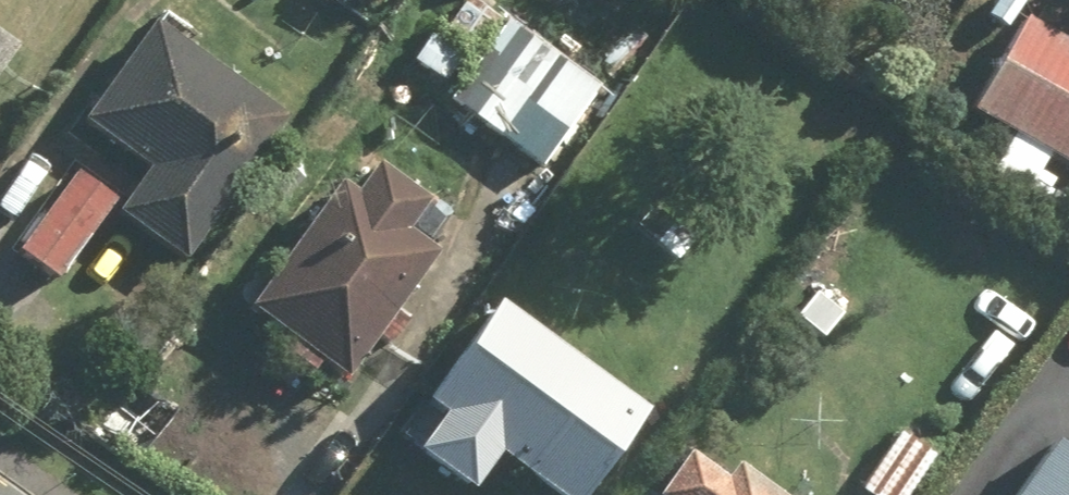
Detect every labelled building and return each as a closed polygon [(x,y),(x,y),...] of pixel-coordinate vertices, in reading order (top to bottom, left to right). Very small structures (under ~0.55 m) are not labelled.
[(346,18),(363,0),(327,0),(346,18)] [(476,0),(471,0),(427,59),(465,88),(511,26),(476,0)] [(588,33),(634,70),(664,32),(625,0),(614,0),(588,33)] [(978,105),(1026,133),(1006,166),(1037,184),(1056,153),(1068,161),(1068,19),(1039,1),(978,105)] [(300,110),(166,13),(88,120),(156,170),(121,218),(186,265),(300,110)] [(530,29),(481,91),(572,163),(621,101),(530,29)] [(0,30),(0,75),(21,46),(0,30)] [(733,172),(679,133),(611,224),(665,263),(733,172)] [(442,242),(458,222),(376,154),(250,306),(343,383),(362,361),(404,396),(488,293),(446,259),(452,251),(442,242)] [(120,198),(82,171),(24,250),(61,278),(120,198)] [(506,297),(430,391),(457,413),(425,452),(476,493),(505,458),(551,494),(592,494),(655,418),(506,297)] [(904,425),(856,482),(872,494),(915,494),(945,459),(904,425)] [(1051,440),(1013,494),(1068,494),(1068,453),(1051,440)] [(738,463),(728,477),(691,453),(663,494),(787,494),(738,463)]
